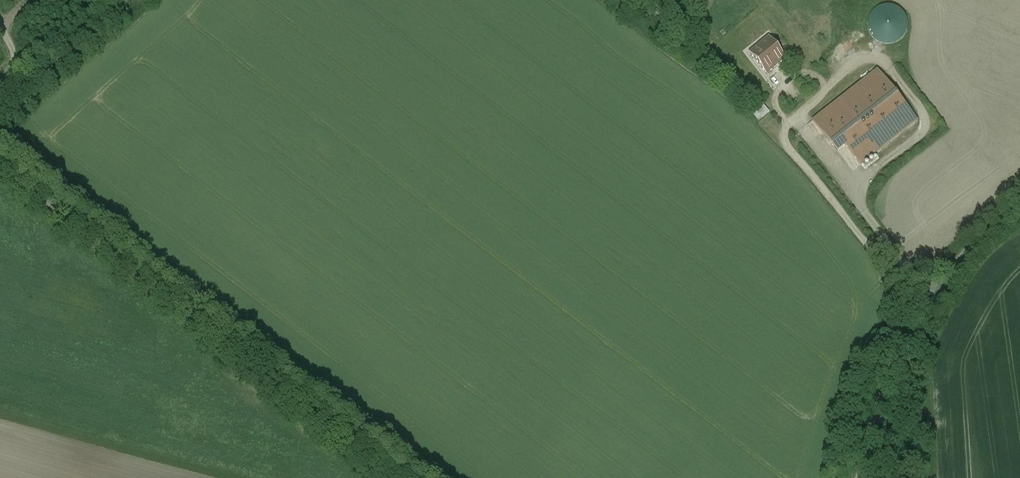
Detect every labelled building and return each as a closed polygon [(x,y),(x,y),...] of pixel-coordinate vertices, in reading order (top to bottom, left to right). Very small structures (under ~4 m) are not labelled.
[(764,0),(763,0),(738,21),(752,39),(755,36),(761,43),(765,40),(784,25),(764,0)] [(892,7),(885,7),(878,9),(873,13),(870,19),(869,26),(871,32),(875,38),(881,42),(888,43),(896,41),(902,37),(906,31),(907,24),(905,16),(900,10),(892,7)] [(784,25),(765,40),(782,61),(800,46),(784,25)] [(782,61),(765,40),(761,43),(750,52),(766,73),(782,61)] [(877,70),(813,121),(834,148),(842,141),(861,165),(917,121),(877,70)] [(762,104),(752,113),(759,121),(769,113),(762,104)]
